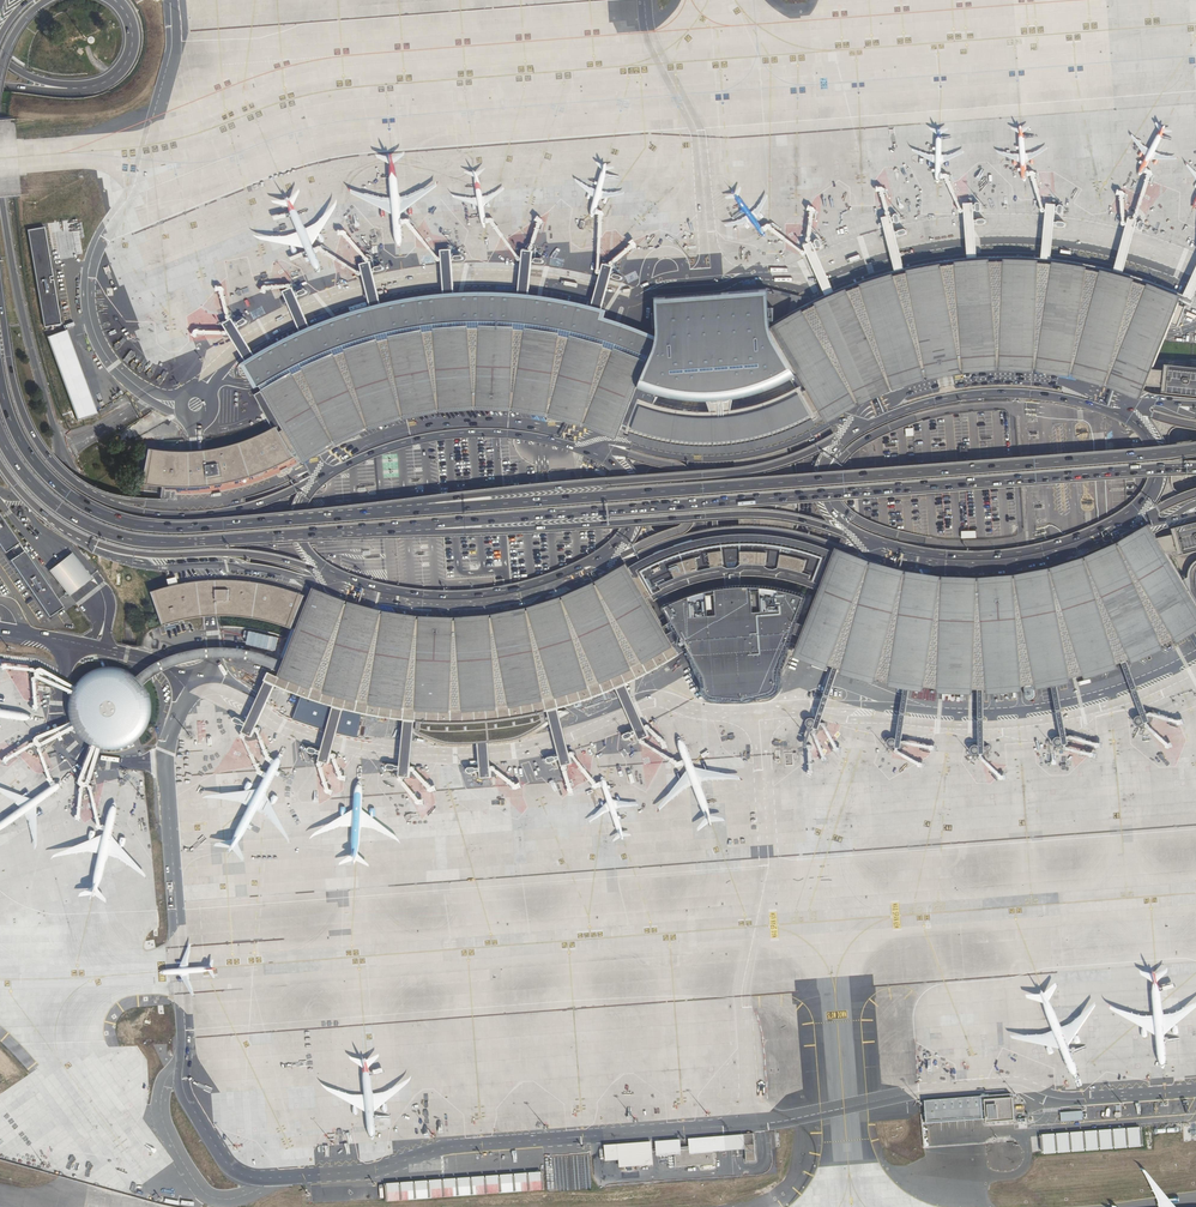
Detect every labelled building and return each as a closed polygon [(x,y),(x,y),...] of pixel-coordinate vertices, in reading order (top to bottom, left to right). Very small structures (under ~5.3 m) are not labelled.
[(1183,293),(1161,284),(1142,277),(1124,272),(1137,219),(1128,216),(1114,269),(1094,264),(1070,259),(1051,257),(1056,203),(1046,202),(1041,257),(1016,256),(994,255),(977,256),(973,202),(963,203),(967,257),(946,259),(926,262),(904,267),(891,214),(881,217),(894,269),(870,277),(852,283),(834,290),(811,240),(803,244),(826,293),(805,306),(788,316),(768,328),(783,353),(798,376),(802,385),(821,418),(825,423),(854,408),(889,393),(923,382),(959,375),(995,372),(1032,374),(1067,379),(1102,388),(1113,391),(1140,398),(1146,384),(1147,379),(1152,368),(1179,300),(1189,304),(1195,290),(1195,266),(1183,293)] [(44,228),(27,230),(44,327),(60,325),(44,228)] [(456,257),(455,257),(449,258),(449,250),(438,250),(439,261),(441,286),(442,310),(414,313),(383,319),(377,296),(375,286),(380,284),(380,285),(381,285),(386,284),(387,283),(387,282),(387,281),(387,280),(386,279),(385,278),(380,279),(379,280),(374,282),(372,273),(377,272),(378,273),(383,271),(384,271),(384,270),(385,269),(384,268),(384,267),(383,266),(382,266),(377,267),(376,268),(376,269),(371,270),(369,262),(365,263),(358,264),(360,274),(366,298),(372,322),(342,331),(315,341),(306,320),(302,310),(306,308),(311,307),(312,306),(312,305),(312,304),(312,303),(311,302),(310,302),(309,302),(305,303),(304,304),(300,306),(297,298),(301,297),(302,297),(306,295),(307,294),(307,293),(307,292),(307,291),(306,291),(306,290),(305,290),(300,292),(299,292),(295,294),(291,286),(288,288),(282,291),(286,301),(296,324),(306,345),(281,356),(262,367),(250,348),(243,338),(246,337),(247,337),(248,337),(253,335),(253,334),(253,333),(253,332),(253,331),(252,330),(251,330),(250,330),(246,332),(245,333),(245,334),(242,336),(237,328),(240,327),(241,327),(242,327),(246,324),(247,324),(247,323),(247,322),(246,321),(245,320),(244,320),(239,322),(238,323),(238,324),(235,326),(231,318),(229,319),(222,323),(227,331),(241,353),(253,372),(248,376),(281,429),(276,430),(273,425),(251,435),(225,443),(197,450),(167,450),(145,447),(139,483),(174,487),(221,484),(260,473),(285,463),(297,454),(301,461),(332,443),(365,428),(400,417),(436,411),(452,409),(472,408),(509,409),(544,414),(580,424),(613,438),(619,425),(628,405),(635,389),(653,346),(655,336),(630,327),(603,318),(605,310),(601,309),(606,290),(611,291),(612,292),(617,293),(618,293),(618,292),(619,292),(619,291),(619,290),(619,289),(618,288),(613,287),(612,287),(607,285),(609,278),(614,280),(615,280),(620,282),(621,281),(622,281),(622,280),(623,279),(622,278),(622,277),(621,276),(616,275),(615,275),(610,274),(612,266),(610,266),(601,263),(598,273),(592,297),(586,321),(554,314),(525,310),(528,286),(531,251),(520,250),(519,262),(517,285),(515,309),(485,308),(453,310),(451,286),(450,274),(457,274),(458,274),(463,274),(464,273),(464,272),(465,271),(465,270),(464,269),(463,268),(458,269),(457,269),(450,270),(450,262),(456,262),(457,262),(462,262),(463,261),(464,260),(463,259),(463,258),(462,257),(462,256),(456,257)] [(653,300),(655,336),(653,346),(635,389),(675,399),(706,402),(709,412),(730,411),(732,400),(759,394),(780,385),(798,376),(783,353),(768,328),(766,293),(653,300)] [(65,337),(50,343),(77,421),(95,414),(65,337)] [(1163,386),(1162,393),(1195,396),(1195,367),(1165,363),(1165,369),(1152,368),(1147,379),(1146,384),(1163,386)] [(802,385),(788,393),(757,405),(730,411),(709,412),(687,411),(660,405),(645,400),(637,397),(633,406),(628,405),(619,425),(625,428),(623,433),(647,441),(678,448),(703,449),(727,448),(754,444),(778,437),(797,431),(813,423),(821,418),(802,385)] [(4,554),(18,545),(0,519),(0,548),(4,554)] [(1169,532),(1171,538),(1154,542),(1163,558),(1175,556),(1176,559),(1195,554),(1195,525),(1169,532)] [(834,673),(837,673),(835,679),(870,688),(871,683),(883,684),(882,690),(899,693),(896,713),(891,749),(894,749),(898,750),(899,743),(903,714),(906,693),(918,695),(919,690),(932,692),(932,697),(968,699),(968,693),(972,693),(974,716),(976,757),(979,757),(982,757),(981,749),(979,716),(977,692),(981,692),(982,697),(1017,696),(1017,690),(1030,688),(1032,694),(1051,689),(1054,709),(1060,748),(1062,748),(1066,747),(1065,739),(1059,708),(1055,688),(1066,686),(1065,681),(1079,678),(1080,684),(1114,673),(1113,668),(1119,665),(1127,687),(1141,727),(1144,726),(1147,724),(1144,716),(1133,685),(1124,663),(1125,662),(1127,667),(1160,654),(1158,648),(1170,642),(1172,648),(1191,637),(1195,646),(1195,616),(1163,558),(1154,542),(1145,527),(1113,546),(1081,561),(1045,571),(1010,578),(975,580),(938,578),(902,574),(867,563),(833,551),(832,554),(818,588),(804,622),(796,641),(788,660),(822,674),(824,670),(830,671),(817,708),(810,730),(812,731),(816,732),(818,724),(823,710),(834,673)] [(658,556),(632,572),(627,575),(646,597),(654,593),(657,598),(670,591),(681,586),(689,584),(700,580),(718,577),(724,576),(738,574),(756,574),(771,575),(791,579),(818,588),(832,554),(824,552),(807,547),(779,542),(746,539),(731,539),(698,541),(658,556)] [(10,562),(48,618),(63,609),(23,552),(10,562)] [(70,554),(48,572),(69,597),(91,580),(70,554)] [(244,722),(242,721),(241,720),(236,718),(235,718),(234,719),(233,720),(233,721),(234,722),(234,723),(239,725),(240,725),(242,726),(240,731),(242,732),(250,736),(252,730),(264,705),(273,684),(312,700),(331,706),(324,731),(319,751),(316,750),(315,749),(310,748),(309,748),(308,749),(308,750),(308,751),(308,752),(308,753),(309,753),(314,754),(315,754),(317,755),(316,759),(326,762),(328,757),(335,734),(342,709),(368,716),(382,718),(402,720),(399,748),(398,766),(395,765),(394,765),(389,764),(388,765),(387,765),(387,766),(387,767),(387,768),(387,769),(388,769),(388,770),(394,770),(397,770),(397,776),(407,777),(408,769),(410,750),(412,722),(435,724),(475,723),(477,753),(479,768),(474,768),(473,768),(468,768),(467,769),(466,770),(466,771),(466,772),(467,773),(468,773),(468,774),(474,773),(479,773),(479,777),(490,776),(490,769),(488,752),(486,722),(508,722),(546,712),(554,741),(558,756),(553,757),(552,757),(547,758),(546,758),(546,759),(546,760),(546,761),(546,762),(547,763),(548,763),(553,762),(554,761),(559,760),(560,765),(571,762),(569,755),(564,736),(557,709),(601,696),(615,689),(624,709),(634,731),(629,732),(628,732),(623,734),(623,735),(622,736),(622,737),(623,737),(623,738),(624,739),(625,739),(626,739),(630,737),(631,737),(636,735),(637,739),(639,738),(647,734),(644,728),(635,705),(625,685),(634,681),(679,654),(674,646),(646,597),(627,575),(623,567),(592,585),(557,600),(540,606),(524,610),(507,614),(488,618),(451,620),(415,619),(378,613),(344,605),(311,591),(307,602),(298,599),(300,592),(288,588),(280,585),(250,580),(236,578),(209,579),(190,581),(168,586),(151,590),(162,624),(185,617),(209,613),(227,613),(245,614),(264,618),(287,626),(289,621),(298,623),(283,657),(282,660),(278,667),(279,672),(277,676),(267,671),(254,699),(244,722)] [(689,646),(706,675),(709,690),(711,694),(715,696),(732,697),(745,698),(772,691),(776,687),(778,683),(778,669),(789,640),(796,641),(804,622),(797,620),(807,596),(782,589),(771,587),(753,586),(739,586),(738,574),(724,576),(725,588),(718,589),(709,591),(706,591),(692,596),(666,606),(685,639),(674,646),(679,654),(689,646)] [(143,677),(146,681),(156,673),(170,666),(197,660),(225,657),(256,662),(279,672),(278,667),(282,660),(256,651),(232,647),(203,647),(185,651),(165,658),(152,664),(140,674),(143,677)] [(80,673),(73,683),(68,695),(68,708),(71,720),(78,731),(87,739),(99,744),(112,746),(124,743),(135,737),(144,728),(150,717),(153,705),(151,692),(146,681),(143,677),(140,674),(138,671),(127,664),(115,661),(102,661),(90,666),(80,673)] [(745,698),(732,697),(735,719),(747,718),(745,698)] [(926,1124),(986,1120),(987,1123),(1015,1121),(1013,1098),(1012,1098),(1011,1094),(977,1096),(945,1099),(925,1101),(926,1124)] [(1143,1145),(1141,1129),(1032,1138),(1033,1154),(1143,1145)] [(753,1133),(744,1134),(745,1161),(755,1161),(753,1133)] [(764,1147),(774,1146),(778,1146),(776,1133),(763,1134),(764,1147)] [(689,1153),(713,1151),(725,1150),(724,1136),(688,1139),(689,1146),(689,1153)] [(714,1164),(713,1151),(689,1153),(689,1146),(680,1147),(679,1139),(655,1141),(656,1156),(674,1155),(674,1167),(714,1164)] [(619,1167),(651,1164),(649,1141),(617,1144),(619,1167)] [(643,1168),(627,1170),(628,1181),(644,1179),(643,1168)] [(389,1205),(552,1192),(550,1173),(388,1185),(389,1205)]
